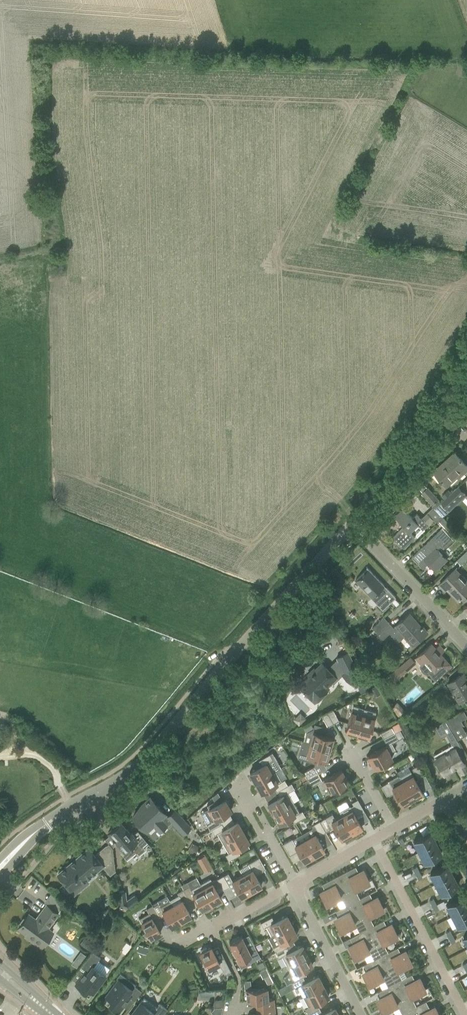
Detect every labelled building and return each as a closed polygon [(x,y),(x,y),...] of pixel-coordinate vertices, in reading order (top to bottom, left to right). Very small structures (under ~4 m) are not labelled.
[(461,475),(466,469),(466,466),(454,452),(444,462),(445,464),(435,473),(441,480),(440,481),(441,482),(442,481),(446,485),(457,475),(459,477),(461,475)] [(458,486),(442,502),(448,508),(465,493),(458,486)] [(434,508),(441,502),(434,495),(427,488),(423,492),(433,504),(432,505),(433,507),(434,508)] [(424,522),(430,516),(437,523),(439,521),(443,517),(434,508),(433,507),(427,512),(421,518),(417,514),(412,518),(401,507),(393,515),(404,526),(393,537),(404,548),(415,537),(411,532),(419,525),(423,530),(428,525),(424,522)] [(443,517),(439,521),(449,531),(453,528),(443,517)] [(442,528),(419,550),(412,557),(413,557),(423,568),(429,563),(435,570),(442,564),(444,562),(446,559),(439,552),(440,552),(437,548),(440,545),(443,548),(453,540),(442,528)] [(457,560),(461,564),(466,558),(466,550),(457,560)] [(361,587),(367,593),(382,609),(395,597),(386,587),(384,589),(382,587),(384,585),(366,567),(367,569),(355,581),(357,579),(363,586),(361,587)] [(466,593),(466,592),(466,581),(456,569),(439,585),(444,590),(447,588),(458,600),(466,593)] [(409,613),(401,620),(393,627),(389,623),(378,634),(383,638),(389,632),(398,642),(404,636),(412,645),(426,632),(422,627),(422,626),(421,625),(419,627),(416,624),(417,623),(409,613)] [(372,628),(378,634),(389,623),(384,617),(372,628)] [(328,652),(335,658),(344,649),(337,643),(328,652)] [(431,644),(424,650),(415,657),(421,664),(419,666),(420,667),(420,668),(421,669),(421,670),(422,671),(423,672),(424,672),(425,673),(426,673),(428,672),(435,680),(443,672),(451,666),(440,654),(444,650),(439,645),(435,648),(431,644)] [(347,652),(337,657),(345,672),(342,675),(350,683),(359,674),(347,652)] [(403,673),(415,663),(410,657),(397,667),(390,674),(395,680),(402,673),(403,673)] [(299,685),(306,693),(315,701),(328,688),(325,685),(335,676),(322,663),(299,685)] [(466,699),(466,698),(466,685),(461,675),(463,674),(462,673),(454,679),(448,682),(460,701),(464,699),(465,701),(466,700),(466,699)] [(442,681),(430,692),(435,697),(447,686),(442,681)] [(355,733),(363,708),(353,705),(345,730),(355,733)] [(368,736),(376,712),(363,708),(355,733),(369,737),(368,736)] [(338,720),(333,709),(325,713),(331,724),(338,720)] [(463,710),(445,720),(452,731),(463,725),(461,720),(466,717),(463,710)] [(331,724),(325,713),(321,715),(327,726),(331,724)] [(451,744),(433,754),(436,759),(437,762),(435,763),(439,771),(442,770),(444,773),(457,765),(461,773),(466,770),(462,762),(463,762),(462,762),(455,749),(460,746),(457,740),(452,731),(445,720),(439,723),(446,735),(451,744)] [(332,737),(323,735),(325,727),(314,724),(311,734),(305,732),(302,742),(329,750),(332,737)] [(392,732),(389,727),(380,732),(383,737),(392,732)] [(393,750),(390,743),(403,736),(399,729),(392,732),(383,737),(387,745),(368,755),(368,754),(367,755),(374,768),(375,768),(375,767),(390,759),(387,753),(393,750)] [(325,761),(329,750),(302,742),(299,753),(315,758),(315,757),(325,760),(325,761)] [(274,771),(269,761),(272,759),(269,754),(258,759),(261,765),(249,772),(255,782),(274,771)] [(423,775),(417,765),(412,768),(418,779),(423,775)] [(318,773),(314,766),(303,771),(307,779),(318,773)] [(348,782),(341,769),(340,769),(340,770),(322,780),(318,773),(307,779),(305,779),(305,780),(302,781),(306,788),(317,782),(321,789),(325,786),(328,792),(347,782),(347,783),(348,782)] [(287,784),(284,779),(280,781),(274,771),(255,782),(261,792),(273,785),(276,790),(287,784)] [(422,792),(410,771),(398,777),(400,781),(410,799),(422,792)] [(410,799),(400,781),(398,777),(397,776),(381,785),(387,796),(395,792),(402,804),(410,799)] [(292,802),(287,792),(294,788),(291,782),(287,784),(276,790),(279,796),(267,803),(273,813),(292,802)] [(190,827),(174,809),(167,816),(150,797),(142,804),(133,816),(146,831),(153,825),(159,832),(166,825),(165,823),(169,819),(183,834),(190,827)] [(218,818),(231,810),(228,806),(229,805),(226,799),(225,800),(224,799),(200,813),(209,829),(220,822),(218,818)] [(357,799),(352,802),(353,805),(358,813),(362,811),(363,809),(357,799)] [(292,802),(272,813),(278,824),(291,816),(294,822),(304,816),(301,810),(298,812),(292,802)] [(350,834),(362,827),(350,805),(339,811),(340,813),(341,815),(340,816),(350,834)] [(350,834),(340,816),(335,819),(332,813),(319,821),(319,820),(317,821),(324,832),(334,826),(341,839),(350,834)] [(120,821),(108,832),(113,838),(112,838),(114,840),(114,839),(124,851),(121,852),(127,859),(136,851),(139,855),(145,849),(142,846),(147,842),(137,831),(133,835),(131,832),(130,833),(120,821)] [(240,827),(237,821),(225,828),(221,822),(221,823),(220,822),(209,829),(211,828),(214,834),(217,832),(222,842),(242,831),(242,830),(240,827)] [(324,832),(317,821),(313,823),(320,834),(324,832)] [(236,848),(248,841),(245,836),(243,832),(242,831),(222,842),(228,852),(225,854),(228,860),(239,854),(236,848)] [(436,843),(430,832),(413,841),(419,851),(436,843)] [(324,849),(315,833),(304,839),(314,857),(321,853),(320,851),(324,849)] [(289,855),(297,850),(303,861),(308,858),(308,860),(314,857),(304,839),(295,844),(291,838),(282,843),(289,855)] [(106,842),(95,851),(103,862),(115,853),(106,842)] [(441,853),(436,843),(419,851),(424,862),(441,853)] [(103,865),(95,855),(88,848),(58,873),(75,894),(82,888),(79,885),(103,865)] [(252,869),(242,875),(252,892),(258,888),(257,887),(261,885),(255,874),(265,868),(259,857),(248,862),(252,869)] [(116,870),(114,860),(105,868),(110,875),(116,870)] [(452,874),(447,864),(430,873),(435,883),(452,874)] [(369,881),(365,872),(360,875),(355,866),(338,874),(352,901),(359,898),(355,888),(369,881)] [(345,905),(352,901),(338,874),(321,883),(326,892),(321,895),(326,903),(340,896),(345,905)] [(458,885),(452,874),(435,883),(441,894),(458,885)] [(223,875),(217,878),(223,889),(229,886),(223,875)] [(252,892),(242,875),(232,880),(241,896),(245,894),(246,896),(252,892)] [(221,898),(218,892),(223,889),(217,878),(211,881),(209,878),(200,883),(211,903),(221,898)] [(189,886),(183,889),(189,900),(195,897),(201,909),(211,903),(200,883),(190,889),(189,886)] [(170,900),(170,901),(181,921),(191,915),(184,903),(189,900),(183,889),(177,892),(181,899),(172,904),(170,900)] [(139,900),(134,894),(126,899),(125,890),(117,891),(120,914),(139,900)] [(383,907),(379,899),(374,902),(369,892),(359,898),(352,901),(366,928),(373,924),(369,915),(383,907)] [(464,896),(446,905),(452,915),(466,907),(466,903),(464,896)] [(152,905),(158,916),(159,917),(164,914),(171,926),(181,921),(170,901),(160,906),(158,903),(153,906),(152,905)] [(352,901),(345,905),(335,910),(340,919),(335,922),(340,930),(354,923),(359,932),(366,928),(352,901)] [(43,944),(49,936),(53,931),(48,928),(58,913),(46,904),(36,919),(28,914),(18,927),(28,934),(28,933),(43,944),(42,944),(43,944)] [(153,919),(158,916),(152,905),(146,908),(148,912),(139,918),(150,938),(151,937),(152,939),(157,936),(156,934),(160,932),(153,919)] [(452,915),(457,926),(466,921),(466,907),(452,915)] [(266,926),(271,935),(291,925),(286,915),(274,921),(271,916),(260,922),(263,927),(266,926)] [(397,934),(393,926),(388,929),(383,919),(373,924),(366,928),(380,955),(388,951),(383,942),(397,934)] [(284,941),(297,935),(291,925),(271,935),(268,937),(276,952),(287,946),(284,941)] [(373,959),(380,955),(366,928),(359,932),(350,937),(354,946),(349,949),(354,957),(368,950),(373,959)] [(260,957),(253,943),(247,946),(242,935),(229,942),(233,949),(231,950),(234,957),(236,956),(238,961),(246,957),(249,962),(260,957)] [(139,944),(137,951),(146,954),(148,947),(139,944)] [(282,955),(287,965),(307,954),(302,944),(289,951),(287,946),(276,952),(279,957),(282,955)] [(220,965),(224,973),(230,970),(224,957),(218,960),(211,946),(207,948),(206,947),(200,950),(201,951),(200,952),(205,961),(202,962),(207,971),(220,965)] [(411,961),(407,953),(402,955),(397,946),(388,951),(380,955),(394,982),(401,978),(397,969),(411,961)] [(80,951),(71,964),(78,969),(87,956),(80,951)] [(85,970),(75,983),(85,991),(84,992),(88,996),(92,992),(93,992),(106,975),(93,966),(100,957),(92,951),(81,966),(85,970)] [(312,964),(307,954),(287,965),(294,980),(295,980),(303,976),(306,974),(303,969),(312,964)] [(380,955),(373,959),(364,964),(368,973),(363,976),(368,984),(382,976),(388,985),(394,982),(380,955)] [(263,961),(256,964),(259,969),(265,966),(263,961)] [(129,996),(134,1000),(141,990),(134,985),(135,984),(120,973),(116,978),(118,979),(105,995),(107,996),(103,1001),(108,1004),(109,1003),(119,1010),(129,996)] [(425,988),(421,980),(416,982),(411,973),(401,978),(394,982),(408,1009),(416,1005),(411,996),(425,988)] [(297,986),(302,995),(323,985),(318,975),(305,981),(303,976),(295,980),(294,980),(291,981),(294,987),(297,986)] [(397,1003),(401,1013),(408,1009),(394,982),(388,985),(378,991),(382,1000),(377,1003),(382,1011),(397,1003)] [(302,995),(308,1006),(305,1008),(308,1014),(319,1008),(316,1002),(328,996),(323,985),(302,995)] [(256,1007),(274,1006),(274,999),(268,999),(267,988),(245,989),(246,1001),(259,1000),(259,1007),(256,1007)] [(167,1009),(159,1003),(156,1007),(144,997),(130,1014),(162,1014),(167,1009)] [(214,1007),(222,1006),(223,999),(216,999),(214,1001),(214,1007)] [(436,1009),(431,1011),(425,1000),(416,1005),(408,1009),(411,1014),(439,1014),(436,1009)] [(222,1006),(214,1007),(211,1011),(217,1014),(221,1014),(222,1006)] [(256,1007),(256,1008),(259,1007),(260,1014),(247,1014),(275,1014),(274,1006),(256,1007)] [(308,1014),(309,1014),(339,1014),(334,1007),(322,1013),(319,1008),(308,1014)]
